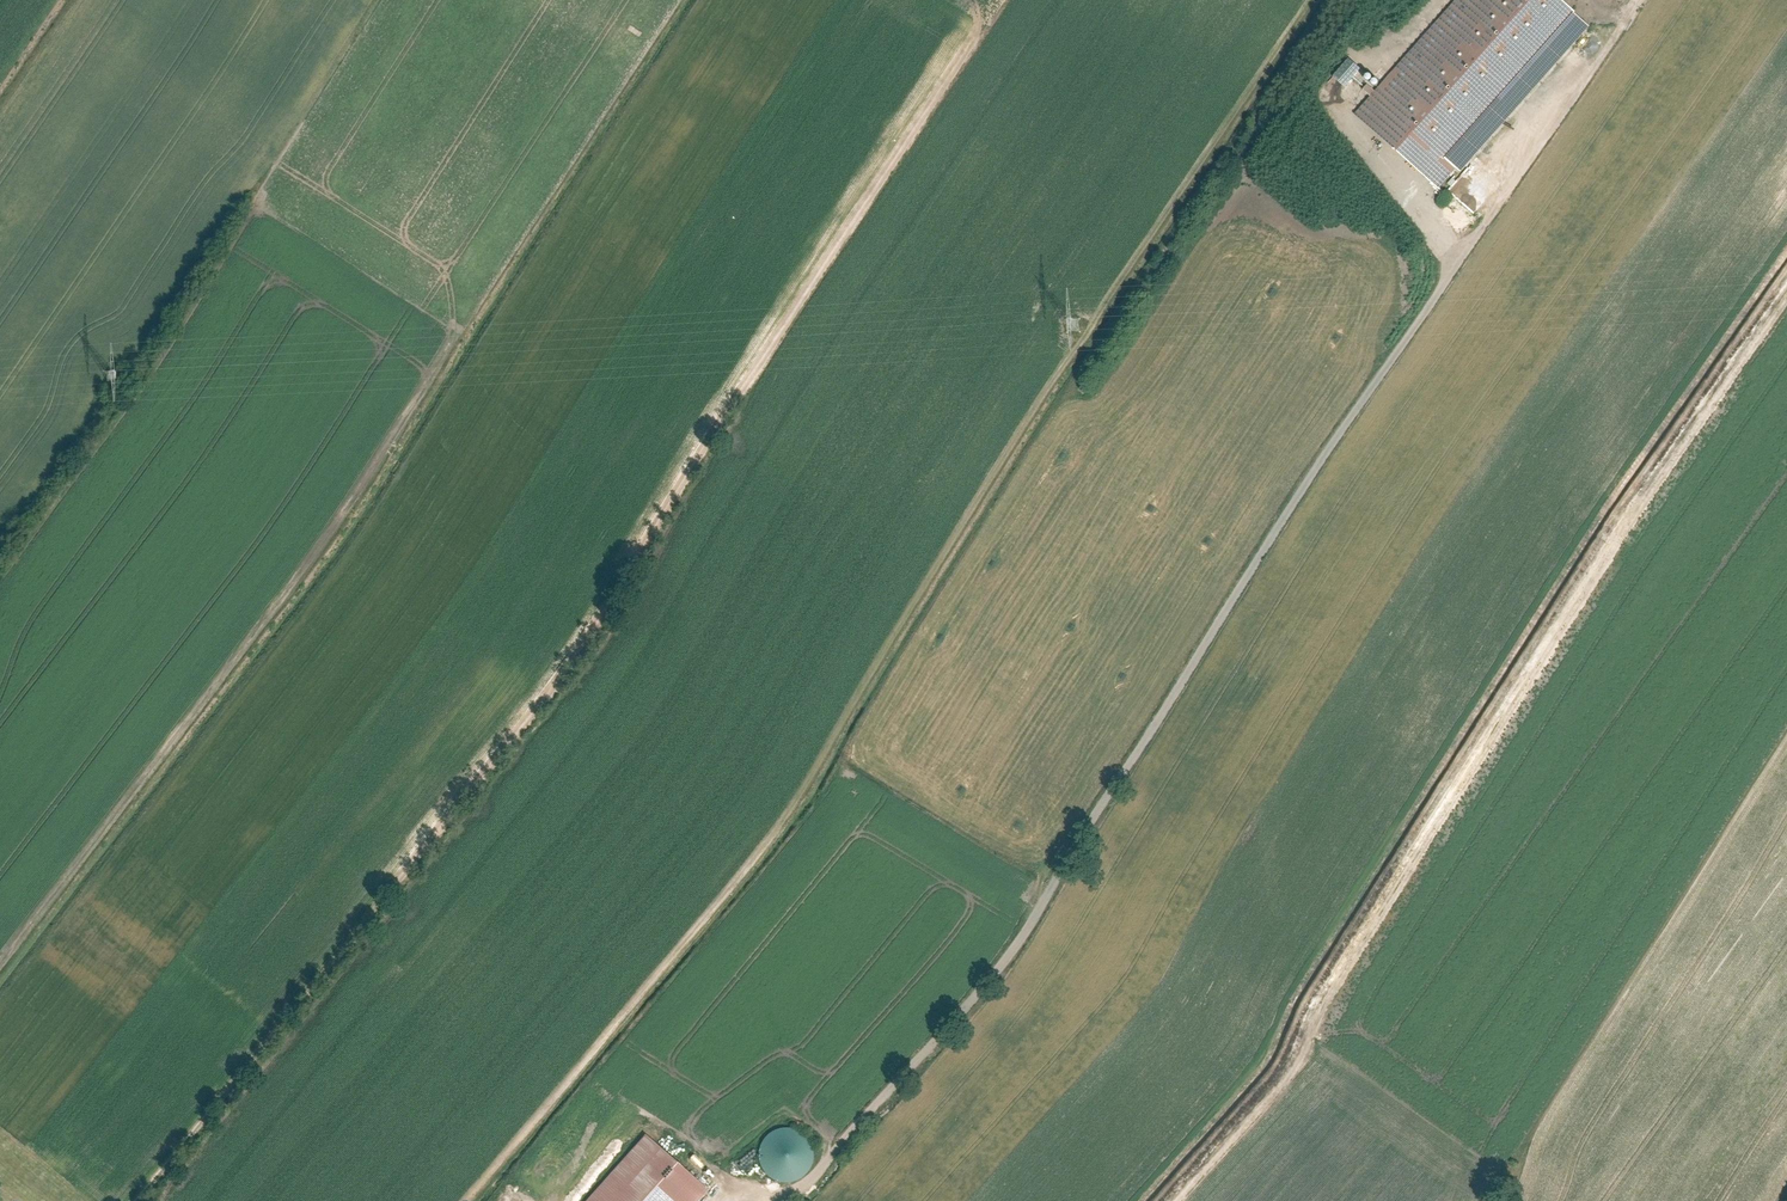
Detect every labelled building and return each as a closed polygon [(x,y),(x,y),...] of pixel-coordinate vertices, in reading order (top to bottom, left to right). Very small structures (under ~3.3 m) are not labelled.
[(1354,114),(1439,189),(1458,168),(1447,158),(1577,12),(1563,0),(1455,0),(1354,114)] [(1344,87),(1360,68),(1348,58),(1332,77),(1344,87)] [(814,1163),(815,1154),(813,1144),(808,1136),(800,1130),(791,1127),(782,1127),(773,1130),(765,1136),(760,1144),(758,1153),(759,1163),(763,1171),(769,1177),(777,1182),(786,1183),(795,1182),(803,1178),(809,1172),(814,1163)] [(646,1133),(585,1200),(702,1200),(711,1191),(646,1133)]
